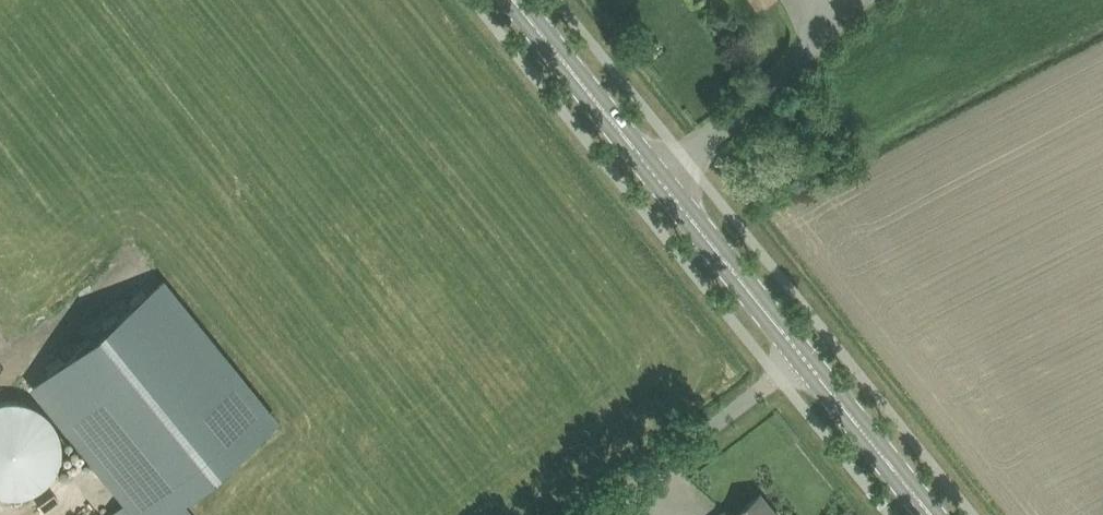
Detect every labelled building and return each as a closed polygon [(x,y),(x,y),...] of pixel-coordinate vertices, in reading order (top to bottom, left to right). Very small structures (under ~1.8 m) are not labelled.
[(164,277),(30,385),(124,502),(134,514),(159,514),(180,499),(278,420),(164,277)] [(18,400),(8,400),(0,402),(0,493),(4,494),(14,495),(23,494),(33,491),(41,486),(48,480),(54,472),(58,463),(61,454),(61,444),(59,435),(56,426),(51,418),(44,411),(36,405),(27,402),(18,400)] [(728,514),(778,514),(760,493),(734,514),(732,512),(728,514)] [(180,499),(159,514),(192,514),(180,499)] [(108,514),(134,514),(124,502),(108,514)]
